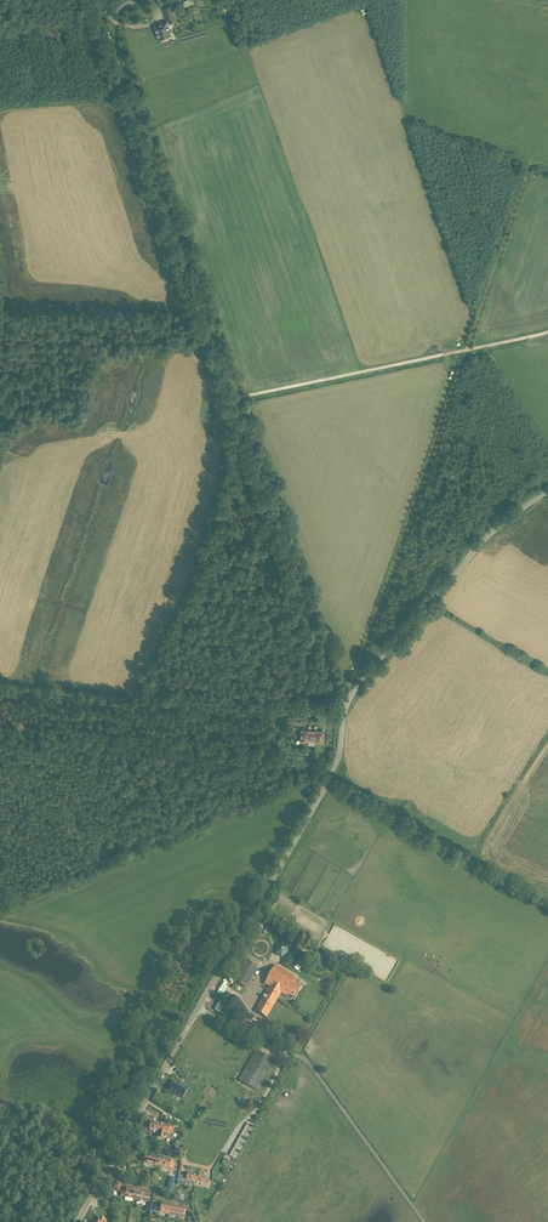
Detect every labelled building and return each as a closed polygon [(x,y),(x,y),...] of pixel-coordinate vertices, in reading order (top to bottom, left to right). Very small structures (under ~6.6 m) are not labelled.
[(131,0),(118,0),(114,2),(118,9),(131,0)] [(167,24),(175,21),(170,7),(163,9),(167,22),(166,22),(154,26),(158,38),(170,34),(167,24)] [(315,732),(308,732),(308,730),(300,730),(300,741),(308,741),(308,740),(314,740),(314,742),(322,742),(323,731),(315,731),(315,732)] [(258,935),(262,929),(256,925),(252,931),(258,935)] [(246,987),(258,967),(247,961),(236,981),(246,987)] [(295,998),(303,985),(295,980),(293,976),(275,966),(264,984),(269,987),(255,1011),(266,1018),(281,993),(285,996),(286,996),(288,994),(295,998)] [(242,1016),(248,1012),(238,998),(233,1002),(242,1016)] [(225,1016),(230,1006),(221,1001),(215,1011),(222,1015),(223,1015),(225,1016)] [(257,1091),(274,1061),(256,1051),(239,1080),(257,1091)] [(171,1088),(169,1092),(183,1099),(188,1089),(174,1082),(171,1088)] [(160,1125),(150,1124),(150,1125),(146,1124),(145,1129),(149,1130),(158,1132),(160,1125)] [(236,1159),(254,1127),(248,1124),(230,1155),(236,1159)] [(172,1134),(173,1128),(169,1127),(160,1125),(158,1132),(157,1138),(164,1139),(165,1133),(168,1133),(172,1134)] [(161,1160),(145,1157),(145,1158),(144,1158),(143,1159),(143,1161),(143,1162),(144,1162),(144,1163),(152,1165),(151,1169),(159,1171),(160,1167),(161,1160)] [(230,1169),(233,1163),(225,1159),(222,1165),(230,1169)] [(173,1170),(174,1164),(170,1163),(170,1162),(161,1160),(160,1167),(169,1169),(173,1170)] [(136,1182),(143,1184),(145,1176),(138,1174),(136,1182)] [(183,1179),(186,1181),(185,1184),(195,1186),(196,1183),(197,1177),(187,1175),(184,1175),(183,1179)] [(169,1183),(166,1193),(172,1195),(175,1184),(174,1184),(175,1178),(170,1177),(169,1183)] [(204,1185),(208,1185),(209,1180),(206,1179),(197,1177),(196,1183),(204,1185)] [(116,1190),(121,1194),(121,1197),(134,1200),(136,1190),(126,1188),(121,1187),(119,1186),(120,1185),(116,1183),(112,1189),(116,1191),(116,1190)] [(146,1203),(149,1193),(136,1190),(134,1200),(146,1203)] [(169,1215),(171,1206),(161,1204),(158,1204),(157,1208),(154,1208),(153,1212),(160,1213),(169,1215)] [(183,1216),(184,1209),(171,1206),(169,1215),(182,1218),(183,1216)]
